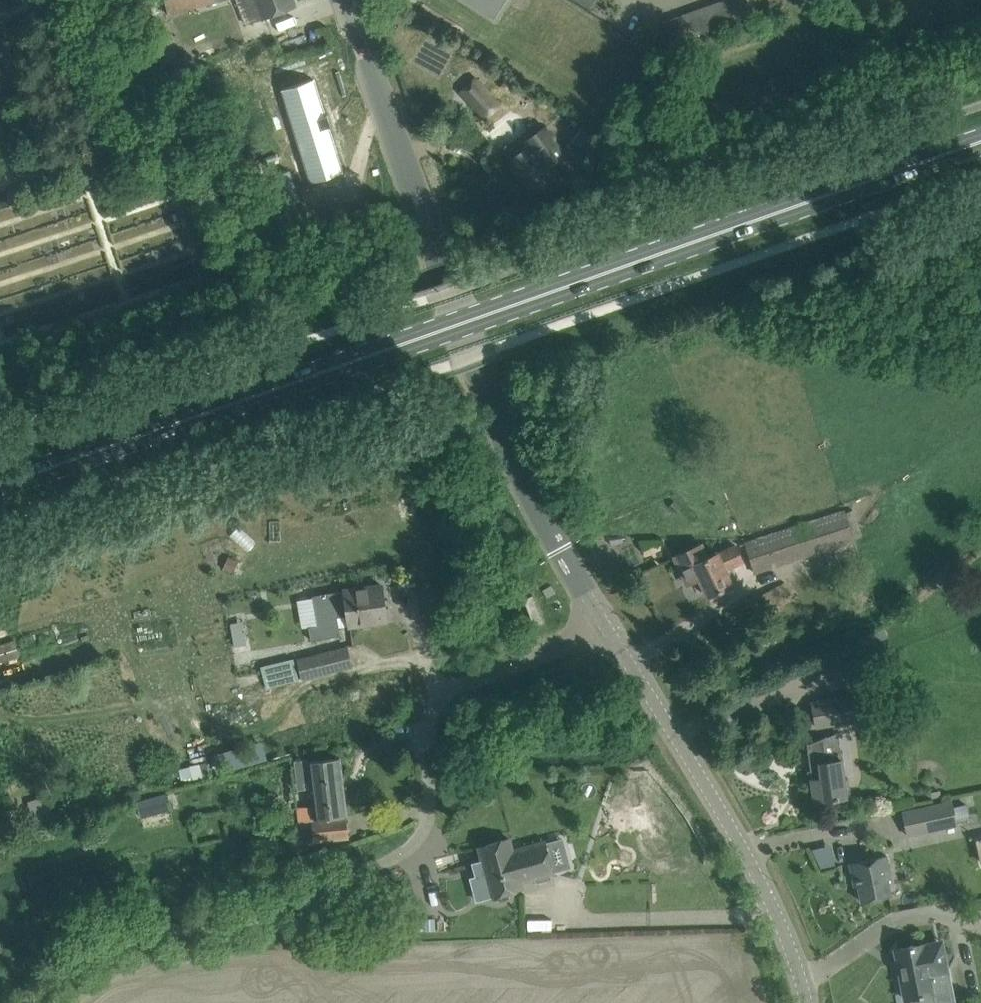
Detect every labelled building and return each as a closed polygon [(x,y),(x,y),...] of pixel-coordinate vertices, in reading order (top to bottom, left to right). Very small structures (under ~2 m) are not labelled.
[(170,14),(221,0),(166,0),(170,14)] [(256,21),(297,6),(295,0),(249,0),(256,21)] [(723,27),(733,24),(725,0),(722,0),(714,3),(723,27)] [(733,24),(743,20),(736,0),(725,0),(733,24)] [(743,20),(756,16),(750,0),(736,0),(743,20)] [(714,3),(704,6),(713,31),(723,27),(714,3)] [(713,31),(704,6),(694,10),(703,35),(713,31)] [(684,13),(693,38),(703,35),(694,10),(684,13)] [(674,17),(683,42),(693,38),(684,13),(674,17)] [(664,20),(673,45),(683,42),(674,17),(664,20)] [(476,75),(459,91),(478,113),(496,96),(476,75)] [(315,77),(281,88),(312,182),(346,170),(315,77)] [(576,136),(572,142),(591,154),(585,160),(597,170),(607,159),(600,154),(612,136),(586,119),(576,136)] [(555,176),(552,172),(568,159),(544,127),(528,140),(531,144),(510,160),(534,192),(555,176)] [(843,510),(745,542),(754,570),(862,535),(854,509),(844,512),(843,510)] [(707,559),(701,544),(673,557),(685,584),(697,579),(706,596),(731,585),(724,570),(742,562),(735,546),(707,559)] [(311,626),(309,626),(311,639),(341,635),(338,616),(349,614),(351,625),(359,624),(363,627),(372,625),(375,622),(388,620),(383,584),(369,586),(346,589),(313,595),(313,597),(319,625),(311,626)] [(533,594),(524,598),(533,620),(542,616),(533,594)] [(233,637),(235,646),(248,644),(246,635),(233,637)] [(20,656),(14,639),(0,644),(0,662),(20,656)] [(348,644),(297,657),(302,679),(354,666),(348,644)] [(294,657),(261,665),(267,688),(300,680),(294,657)] [(862,718),(858,694),(812,703),(816,726),(862,718)] [(826,754),(824,737),(807,743),(815,801),(848,797),(847,795),(851,794),(849,777),(845,777),(842,758),(840,759),(839,752),(826,754)] [(308,761),(313,804),(297,806),(302,843),(350,837),(340,757),(308,761)] [(691,840),(645,777),(620,796),(666,858),(691,840)] [(166,792),(136,800),(144,830),(175,821),(166,792)] [(902,810),(908,836),(958,825),(957,821),(970,818),(967,803),(954,806),(952,799),(902,810)] [(484,860),(474,863),(478,878),(488,875),(490,883),(493,894),(493,895),(512,890),(523,887),(522,883),(535,879),(536,883),(552,878),(551,875),(554,874),(554,871),(553,868),(546,841),(545,839),(514,848),(511,837),(499,840),(480,846),(484,860)] [(893,877),(888,855),(850,863),(853,876),(856,875),(862,901),(893,894),(889,878),(893,877)] [(938,941),(896,949),(905,997),(934,992),(936,1002),(952,998),(947,971),(949,970),(947,960),(942,961),(938,941)]
